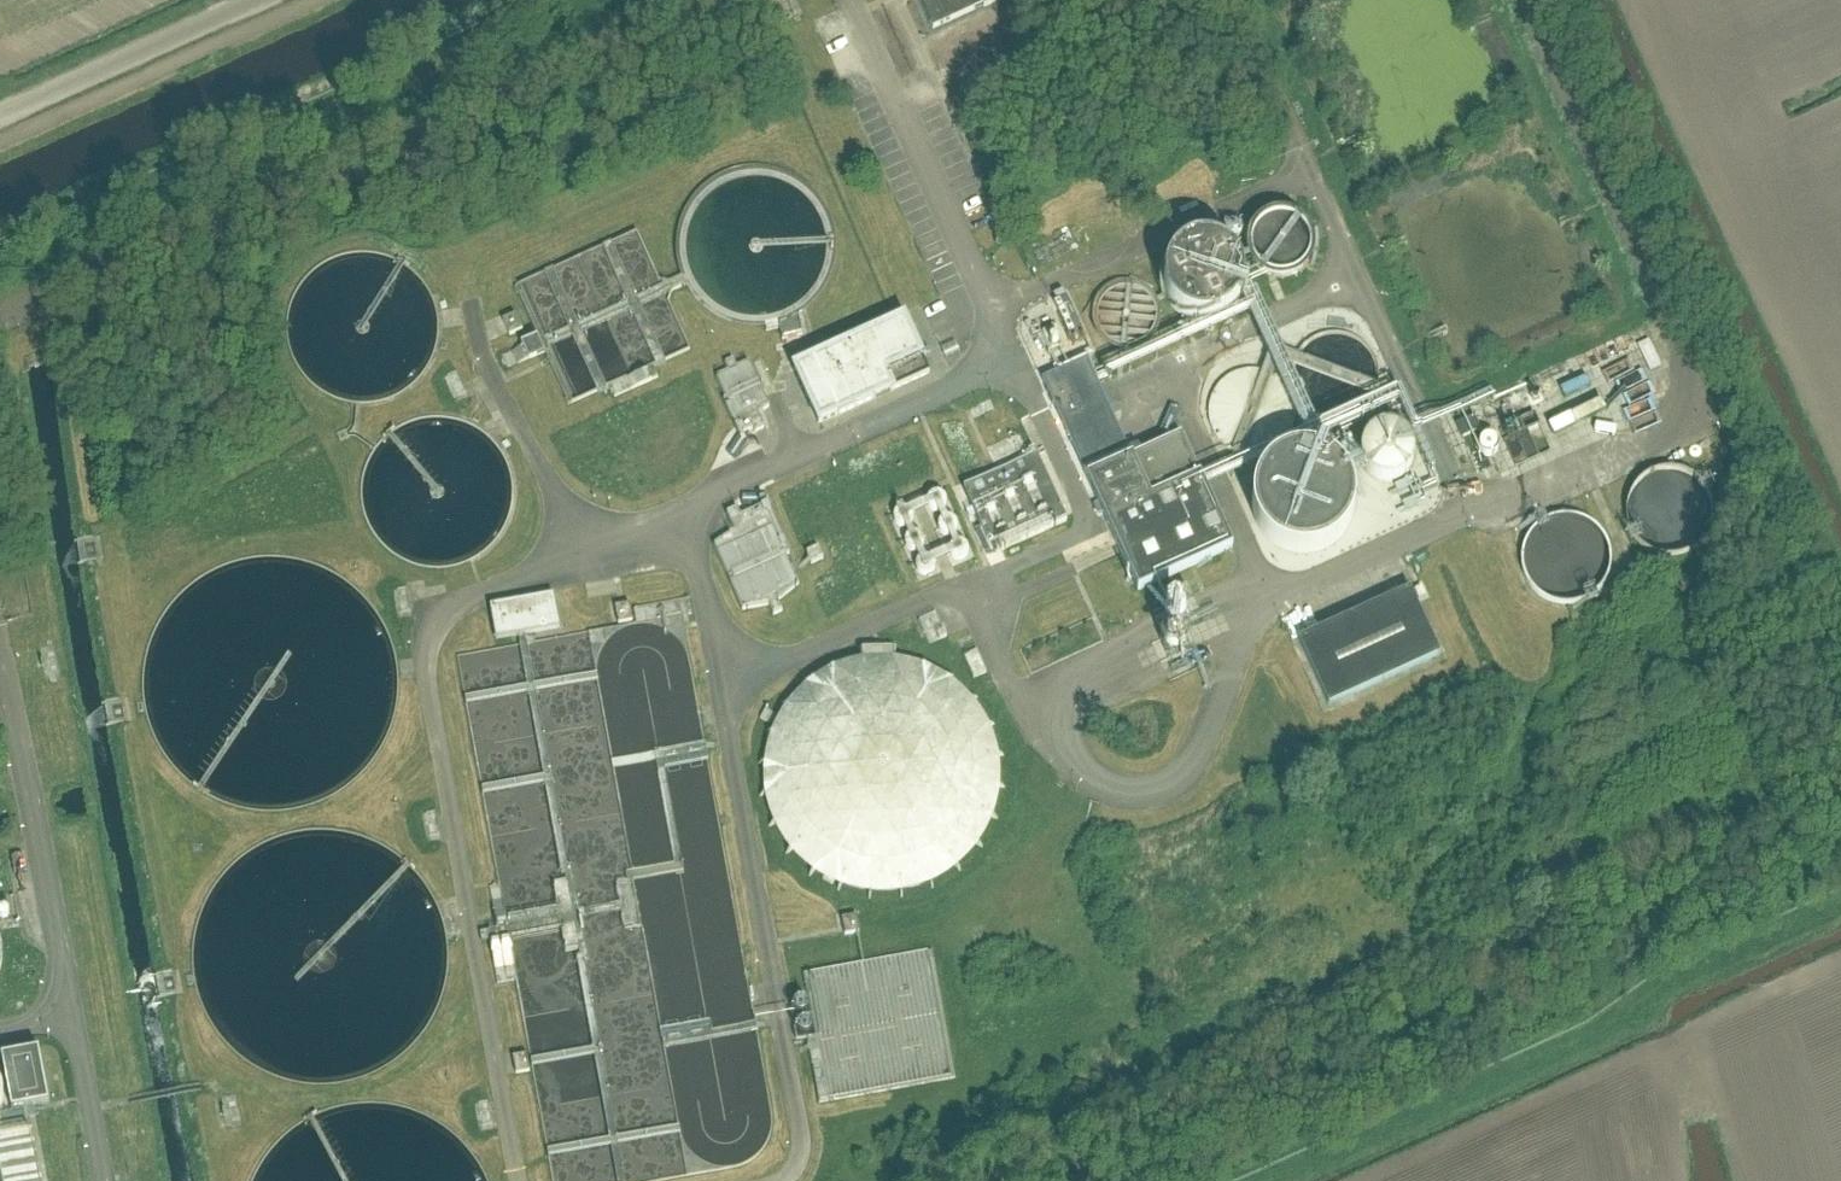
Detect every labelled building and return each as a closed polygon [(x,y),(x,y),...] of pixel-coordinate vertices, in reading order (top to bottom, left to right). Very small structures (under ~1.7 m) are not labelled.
[(998,0),(916,0),(931,33),(981,10),(982,11),(999,3),(998,0)] [(1310,257),(1311,250),(1310,243),(1308,238),(1305,233),(1300,226),(1294,222),(1290,220),(1281,218),(1276,218),(1266,221),(1259,225),(1256,228),(1251,234),(1249,239),(1247,244),(1247,251),(1247,257),(1249,263),(1253,269),(1257,274),(1264,279),(1269,281),(1275,282),(1282,282),(1293,279),(1299,275),(1302,272),(1308,262),(1310,257)] [(529,363),(555,350),(580,399),(690,343),(634,231),(529,285),(547,320),(515,336),(529,362),(529,363)] [(1242,291),(1243,284),(1242,274),(1239,267),(1235,260),(1231,255),(1223,249),(1216,246),(1210,244),(1201,244),(1192,245),(1184,248),(1180,251),(1173,257),(1168,263),(1164,271),(1163,278),(1162,285),(1163,293),(1166,300),(1171,309),(1175,313),(1181,318),(1190,322),(1199,324),(1206,324),(1213,323),(1220,320),(1226,317),(1232,311),(1235,307),(1240,299),(1242,291)] [(1154,326),(1155,320),(1154,314),(1152,307),(1148,301),(1144,296),(1138,292),(1133,290),(1128,289),(1121,289),(1112,292),(1103,298),(1099,303),(1096,308),(1095,314),(1094,321),(1095,327),(1097,334),(1101,339),(1105,344),(1112,348),(1116,349),(1122,350),(1127,350),(1133,349),(1138,347),(1144,344),(1147,340),(1150,336),(1153,331),(1154,326)] [(1054,305),(1069,337),(1081,331),(1066,299),(1054,305)] [(784,327),(779,329),(783,342),(802,337),(798,320),(794,323),(789,325),(784,327)] [(811,364),(793,372),(817,426),(835,418),(891,392),(884,375),(919,358),(902,322),(811,364)] [(1339,422),(1347,420),(1356,416),(1366,408),(1372,398),(1375,392),(1376,385),(1376,373),(1373,363),(1370,357),(1366,351),(1358,344),(1347,338),(1337,336),(1330,336),(1323,337),(1312,342),(1303,349),(1295,359),(1291,369),(1290,381),(1292,391),(1295,399),(1299,406),(1308,414),(1318,420),(1326,422),(1339,422)] [(761,414),(769,409),(749,366),(737,371),(733,362),(724,366),(727,375),(717,379),(726,401),(723,402),(741,444),(746,442),(743,435),(753,430),(755,434),(763,431),(758,417),(762,415),(761,414)] [(1040,382),(1136,594),(1231,552),(1180,439),(1140,457),(1135,448),(1126,452),(1086,362),(1040,382)] [(1292,425),(1292,417),(1292,409),(1289,400),(1284,392),(1279,386),(1271,380),(1264,377),(1257,375),(1246,375),(1236,377),(1229,380),(1224,384),(1219,388),(1213,397),(1210,403),(1208,411),(1208,419),(1209,427),(1211,433),(1214,440),(1220,447),(1226,452),(1236,457),(1243,459),(1250,460),(1263,458),(1274,452),(1280,447),(1286,440),(1289,433),(1292,425)] [(1411,468),(1413,458),(1412,453),(1410,447),(1407,442),(1403,438),(1395,433),(1385,431),(1379,432),(1373,434),(1369,437),(1365,441),(1362,445),(1360,450),(1359,455),(1358,460),(1361,470),(1363,474),(1367,478),(1372,482),(1376,484),(1381,485),(1387,486),(1393,485),(1399,482),(1406,476),(1411,468)] [(1351,517),(1352,507),(1351,499),(1349,488),(1343,478),(1337,470),(1329,464),(1320,460),(1307,456),(1299,456),(1290,457),(1282,460),(1273,464),(1266,470),(1259,478),(1254,488),(1251,498),(1250,508),(1252,519),(1255,528),(1261,538),(1269,546),(1277,552),(1288,556),(1296,558),(1307,558),(1314,556),(1325,552),(1332,548),(1339,541),(1344,535),(1348,526),(1351,517)] [(971,487),(1001,553),(1067,524),(1037,458),(971,487)] [(1648,548),(1657,552),(1666,554),(1678,554),(1687,551),(1695,546),(1703,539),(1709,530),(1712,520),(1713,510),(1712,501),(1710,494),(1706,489),(1699,480),(1696,477),(1689,473),(1678,470),(1673,469),(1665,469),(1655,472),(1644,478),(1636,487),(1631,496),(1628,508),(1628,518),(1632,530),(1638,539),(1642,544),(1648,548)] [(714,548),(742,611),(769,607),(773,617),(782,614),(778,604),(798,587),(786,558),(789,556),(764,499),(759,501),(762,509),(741,520),(737,511),(726,516),(734,534),(729,535),(729,537),(714,548)] [(1543,595),(1552,600),(1561,602),(1572,601),(1582,599),(1590,594),(1598,587),(1604,578),(1607,568),(1608,557),(1607,548),(1604,542),(1601,536),(1593,527),(1591,525),(1584,521),(1573,517),(1568,517),(1560,517),(1550,520),(1539,526),(1530,535),(1526,544),(1523,555),(1523,566),(1527,578),(1533,587),(1537,592),(1543,595)] [(1300,640),(1331,706),(1443,654),(1412,588),(1300,640)] [(552,598),(489,610),(495,643),(502,641),(556,632),(558,631),(552,598)] [(1159,663),(1194,648),(1188,634),(1153,649),(1159,663)] [(974,681),(987,675),(977,654),(964,659),(974,681)] [(999,791),(999,779),(999,766),(997,756),(994,744),(991,735),(984,722),(978,711),(973,704),(962,692),(954,686),(942,678),(927,670),(919,667),(904,663),(893,661),(877,661),(858,663),(848,665),(835,670),(824,675),(813,682),(800,692),(793,700),(781,716),(775,727),(769,740),(764,758),(763,771),(763,781),(764,793),(766,807),(769,817),(774,829),(784,847),(790,855),(800,865),(808,872),(820,880),(835,888),(842,891),(858,895),(869,896),(885,897),(904,895),(916,892),(927,888),(945,878),(955,871),(965,862),(973,853),(978,847),(984,836),(991,823),(997,804),(999,791)] [(497,939),(505,967),(525,962),(517,934),(497,939)] [(808,1041),(820,1104),(955,1080),(932,953),(804,977),(816,1039),(808,1041)] [(12,1112),(49,1104),(39,1051),(1,1058),(12,1112)] [(26,1112),(0,1117),(0,1180),(40,1180),(26,1112)]
